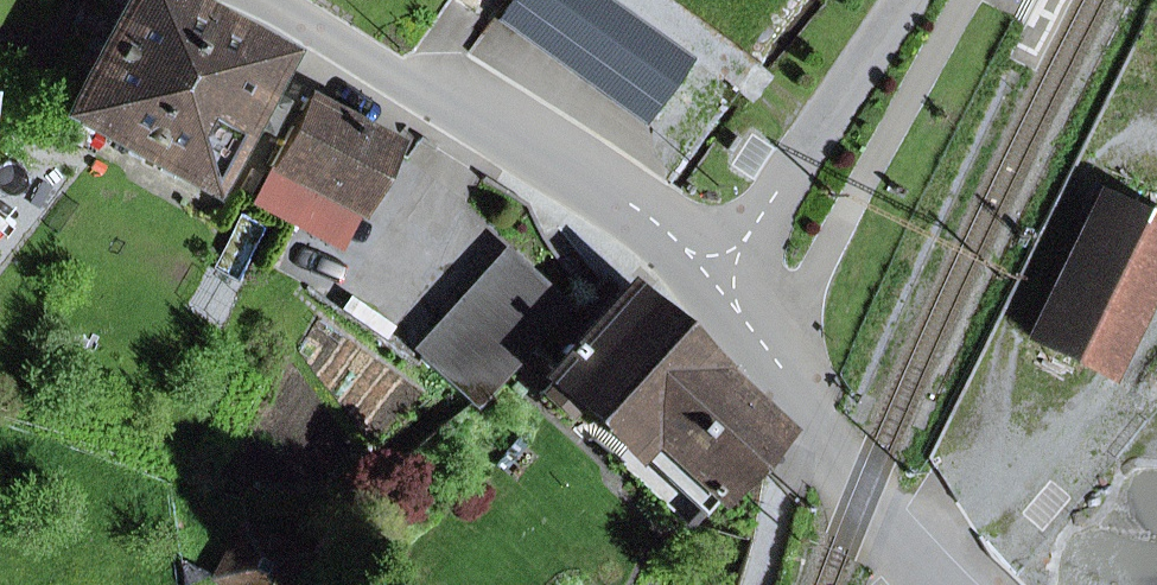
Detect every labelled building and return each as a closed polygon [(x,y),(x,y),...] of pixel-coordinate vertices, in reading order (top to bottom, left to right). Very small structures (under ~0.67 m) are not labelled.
[(256,91),(277,54),(179,0),(129,0),(67,114),(203,188),(240,121),(259,132),(276,102),(256,91)] [(650,115),(690,59),(609,0),(511,0),(504,10),(650,115)] [(270,166),(360,213),(395,145),(306,99),(270,166)] [(340,251),(360,213),(270,166),(250,204),(340,251)] [(1099,196),(1031,335),(1087,362),(1155,224),(1099,196)] [(474,406),(568,302),(514,253),(420,357),(474,406)] [(695,510),(699,514),(776,431),(626,293),(549,376),(552,379),(539,393),(567,419),(580,404),(632,452),(638,446),(701,504),(695,510)] [(695,510),(701,504),(638,446),(632,452),(619,467),(682,525),(695,510)] [(217,576),(234,584),(287,584),(302,557),(243,526),(217,576)]
